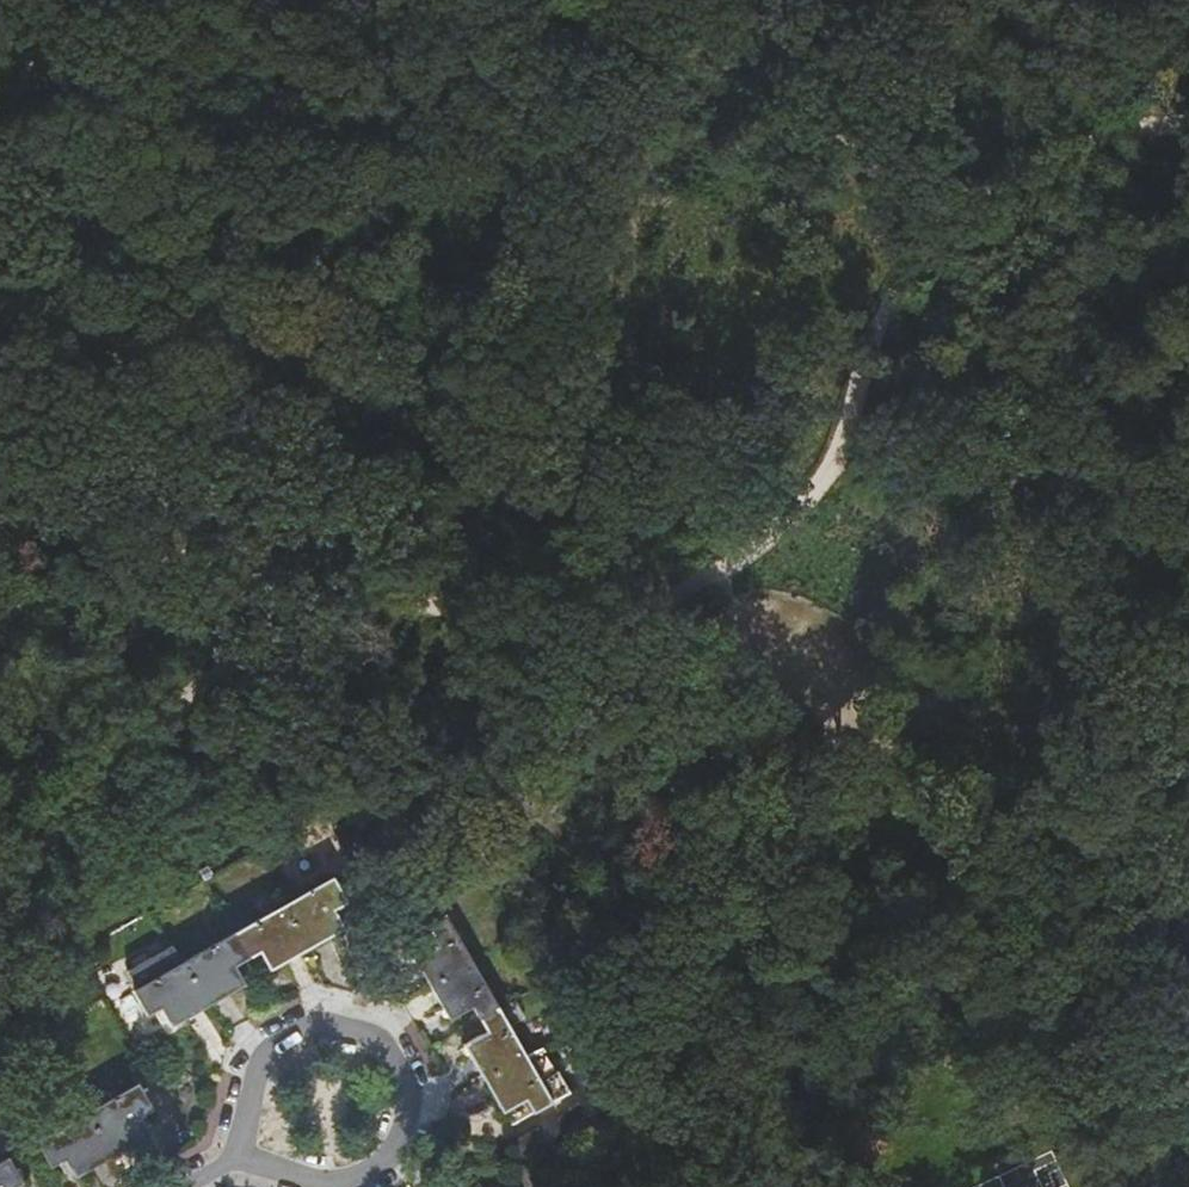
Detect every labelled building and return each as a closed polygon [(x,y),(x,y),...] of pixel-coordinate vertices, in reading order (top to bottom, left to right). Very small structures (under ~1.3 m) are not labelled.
[(281,907),(305,950),(344,929),(332,910),(345,904),(331,879),(281,907)] [(281,907),(232,935),(246,960),(259,953),(268,970),(305,950),(281,907)] [(428,983),(468,960),(442,915),(424,926),(432,938),(410,951),(428,983)] [(246,960),(232,935),(183,962),(207,1005),(244,985),(234,967),(246,960)] [(130,978),(178,957),(169,937),(121,959),(130,978)] [(478,1021),(496,1010),(468,960),(428,983),(449,1018),(470,1007),(478,1021)] [(207,1005),(183,962),(133,990),(147,1015),(160,1008),(169,1026),(207,1005)] [(482,1078),(522,1055),(496,1010),(478,1021),(484,1031),(462,1044),(482,1078)] [(550,1103),(522,1055),(482,1078),(501,1111),(523,1101),(531,1113),(550,1103)] [(137,1084),(86,1112),(111,1156),(147,1135),(139,1117),(151,1110),(137,1084)] [(111,1156),(86,1112),(39,1140),(52,1167),(64,1159),(75,1176),(111,1156)] [(0,1161),(0,1186),(17,1186),(21,1184),(6,1158),(0,1161)]
